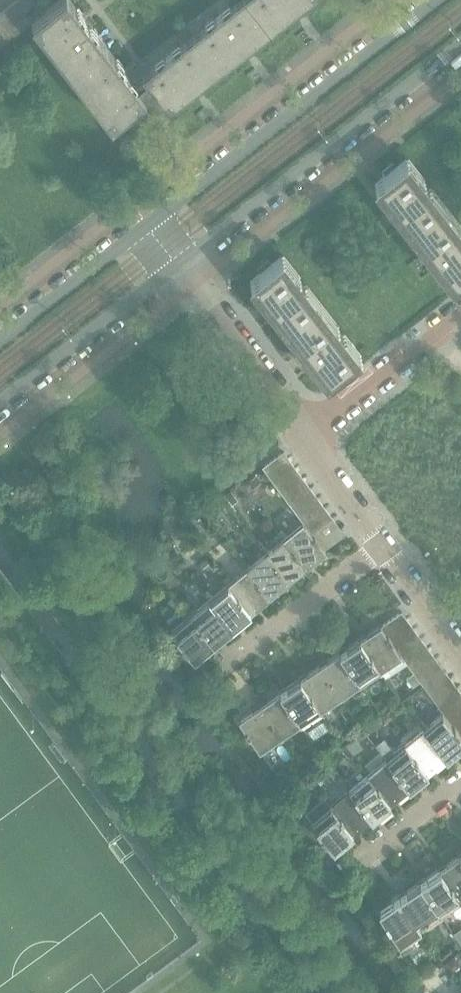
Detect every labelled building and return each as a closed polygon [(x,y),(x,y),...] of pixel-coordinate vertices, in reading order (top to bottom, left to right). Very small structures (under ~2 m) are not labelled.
[(16,0),(7,7),(23,27),(32,21),(16,0)] [(33,0),(16,0),(32,21),(43,12),(33,0)] [(106,45),(70,0),(58,0),(43,12),(32,21),(72,72),(106,45)] [(256,40),(266,33),(266,34),(270,31),(248,0),(239,0),(194,35),(220,70),(224,67),(223,66),(233,58),(245,48),(256,40)] [(306,1),(307,1),(308,0),(248,0),(270,31),(274,27),(283,19),(283,18),(296,8),(306,1)] [(7,7),(0,13),(0,18),(14,35),(23,27),(7,7)] [(0,18),(0,38),(4,43),(14,35),(0,18)] [(220,70),(194,35),(143,75),(153,89),(169,109),(174,106),(173,105),(183,98),(182,97),(195,87),(205,79),(206,80),(215,72),(216,73),(220,70)] [(134,82),(122,67),(106,45),(72,72),(111,122),(145,97),(144,96),(134,82)] [(153,89),(143,75),(134,82),(144,96),(153,89)] [(415,234),(446,210),(406,159),(396,167),(393,163),(382,171),(385,175),(378,181),(376,183),(415,234)] [(460,276),(460,230),(446,210),(415,234),(453,282),(460,276)] [(289,329),(320,306),(281,256),(271,264),(268,260),(257,268),(261,272),(251,280),(289,329)] [(359,356),(337,328),(320,306),(289,329),(328,379),(359,356)] [(246,443),(266,428),(256,413),(235,429),(246,443)] [(283,451),(278,455),(283,461),(288,458),(288,457),(283,451)] [(278,455),(273,459),(278,465),(283,461),(278,455)] [(275,483),(296,468),(288,458),(283,461),(278,465),(272,469),(267,473),(275,483)] [(273,459),(268,463),(272,469),(278,465),(273,459)] [(268,463),(262,466),(263,467),(267,473),(272,469),(268,463)] [(282,493),(303,478),(296,468),(275,483),(282,493)] [(256,475),(248,480),(254,488),(261,482),(256,475)] [(290,503),(310,488),(303,478),(282,493),(290,503)] [(297,513),(318,497),(310,488),(290,503),(297,513)] [(304,523),(325,507),(318,497),(297,513),(303,521),(304,523)] [(311,532),(332,517),(325,507),(304,523),(311,532)] [(311,532),(319,542),(324,538),(329,534),(334,530),(339,527),(332,517),(311,532)] [(319,542),(311,532),(304,523),(303,521),(302,522),(302,521),(286,535),(284,536),(308,565),(325,550),(324,549),(325,548),(319,542)] [(339,527),(334,530),(340,538),(344,534),(339,527)] [(334,530),(329,534),(334,541),(339,538),(340,538),(334,530)] [(329,534),(324,538),(329,545),(334,541),(329,534)] [(308,565),(284,536),(282,537),(267,550),(265,551),(289,580),(308,565)] [(324,538),(319,542),(325,548),(329,545),(324,538)] [(289,580),(265,551),(264,552),(248,565),(246,566),(270,595),(289,580)] [(206,557),(199,563),(206,571),(213,565),(206,557)] [(176,559),(170,564),(176,572),(183,566),(176,559)] [(270,595),(246,566),(230,580),(228,582),(251,610),(270,595)] [(251,610),(228,582),(209,597),(232,626),(251,610)] [(232,626),(209,597),(190,612),(214,641),(232,626)] [(401,611),(396,615),(401,622),(406,618),(406,617),(401,611)] [(214,641),(190,612),(171,628),(178,637),(177,638),(181,644),(182,643),(183,643),(194,657),(194,656),(194,657),(214,641)] [(396,615),(391,619),(396,626),(401,622),(396,615)] [(414,628),(413,627),(406,618),(401,622),(396,626),(391,629),(386,633),(393,643),(414,628)] [(391,619),(386,622),(391,629),(396,626),(391,619)] [(386,622),(381,626),(386,633),(391,629),(386,622)] [(399,654),(393,643),(381,626),(380,625),(361,637),(379,666),(378,667),(385,678),(407,663),(401,655),(400,655),(399,654)] [(399,654),(421,638),(414,628),(393,643),(399,654)] [(379,666),(361,637),(340,651),(359,679),(358,680),(363,687),(367,685),(362,677),(378,667),(379,666)] [(408,664),(429,649),(421,638),(399,654),(400,655),(401,655),(407,663),(408,664)] [(435,658),(435,657),(429,649),(408,664),(414,672),(414,673),(420,669),(425,665),(430,662),(435,658)] [(359,679),(340,651),(321,664),(339,692),(338,694),(343,701),(346,698),(342,691),(358,680),(359,679)] [(435,658),(430,662),(435,669),(439,666),(441,665),(436,659),(435,658)] [(430,662),(425,665),(430,672),(435,669),(430,662)] [(339,692),(321,664),(300,677),(319,706),(318,707),(322,714),(326,712),(322,704),(338,694),(339,692)] [(425,665),(420,669),(425,676),(430,672),(425,665)] [(420,669),(414,673),(420,680),(425,676),(420,669)] [(443,672),(440,674),(445,682),(450,678),(449,676),(445,671),(443,672)] [(414,672),(406,678),(413,687),(420,681),(420,680),(414,673),(414,672)] [(440,674),(434,678),(440,685),(445,682),(440,674)] [(319,706),(300,677),(281,691),(299,719),(298,720),(303,728),(307,725),(302,717),(318,707),(319,706)] [(458,688),(457,686),(450,678),(445,682),(440,685),(435,689),(429,693),(437,703),(458,688)] [(434,678),(429,682),(435,689),(440,685),(434,678)] [(429,682),(424,686),(429,693),(435,689),(429,682)] [(460,700),(460,692),(458,688),(437,703),(442,711),(442,712),(443,713),(460,700)] [(299,719),(281,691),(260,704),(283,740),(287,738),(282,731),(298,720),(299,719)] [(460,715),(460,700),(443,713),(443,714),(451,723),(460,715)] [(283,740),(260,704),(239,718),(245,728),(244,729),(248,735),(250,734),(258,747),(275,735),(280,743),(283,740)] [(459,732),(451,723),(443,714),(428,726),(422,719),(418,723),(424,730),(425,728),(447,755),(460,744),(460,735),(459,732)] [(451,723),(459,732),(460,730),(460,715),(451,723)] [(447,755),(425,728),(424,730),(418,723),(400,737),(406,744),(407,744),(428,770),(447,755)] [(355,736),(345,744),(353,754),(363,746),(355,736)] [(428,770),(407,744),(406,744),(391,757),(385,749),(381,752),(387,760),(388,759),(409,786),(428,770)] [(388,759),(387,760),(371,772),(365,765),(362,767),(361,768),(367,775),(369,774),(391,801),(409,786),(388,759)] [(391,801),(369,774),(367,775),(361,768),(362,767),(362,766),(343,782),(349,790),(350,789),(372,816),(391,801)] [(372,816),(350,789),(349,790),(335,802),(329,795),(325,798),(353,832),(372,816)] [(353,832),(325,798),(322,800),(328,808),(312,820),(321,832),(320,833),(325,839),(326,838),(333,847),(334,847),(353,832)] [(460,854),(440,868),(459,896),(458,897),(460,902),(460,856),(460,854)] [(459,896),(440,868),(420,881),(438,909),(438,911),(442,918),(446,915),(442,908),(458,897),(459,896)] [(438,909),(420,881),(399,895),(423,931),(427,928),(422,921),(438,911),(438,909)] [(423,931),(399,895),(379,908),(379,909),(385,918),(383,919),(388,926),(390,925),(398,937),(415,926),(420,933),(423,931)]
